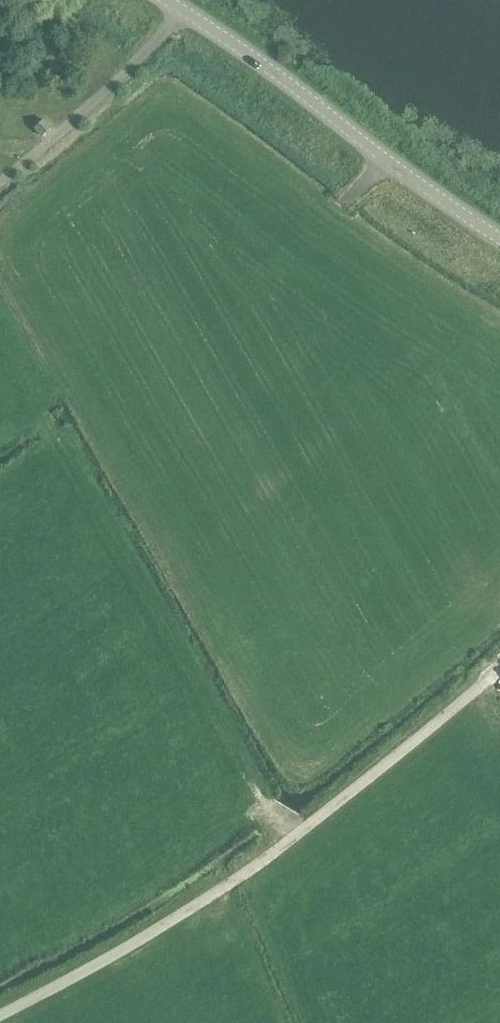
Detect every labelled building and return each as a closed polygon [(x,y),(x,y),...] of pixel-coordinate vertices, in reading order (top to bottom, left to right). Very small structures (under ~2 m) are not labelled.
[(43,119),(34,127),(41,136),(50,128),(43,119)]
